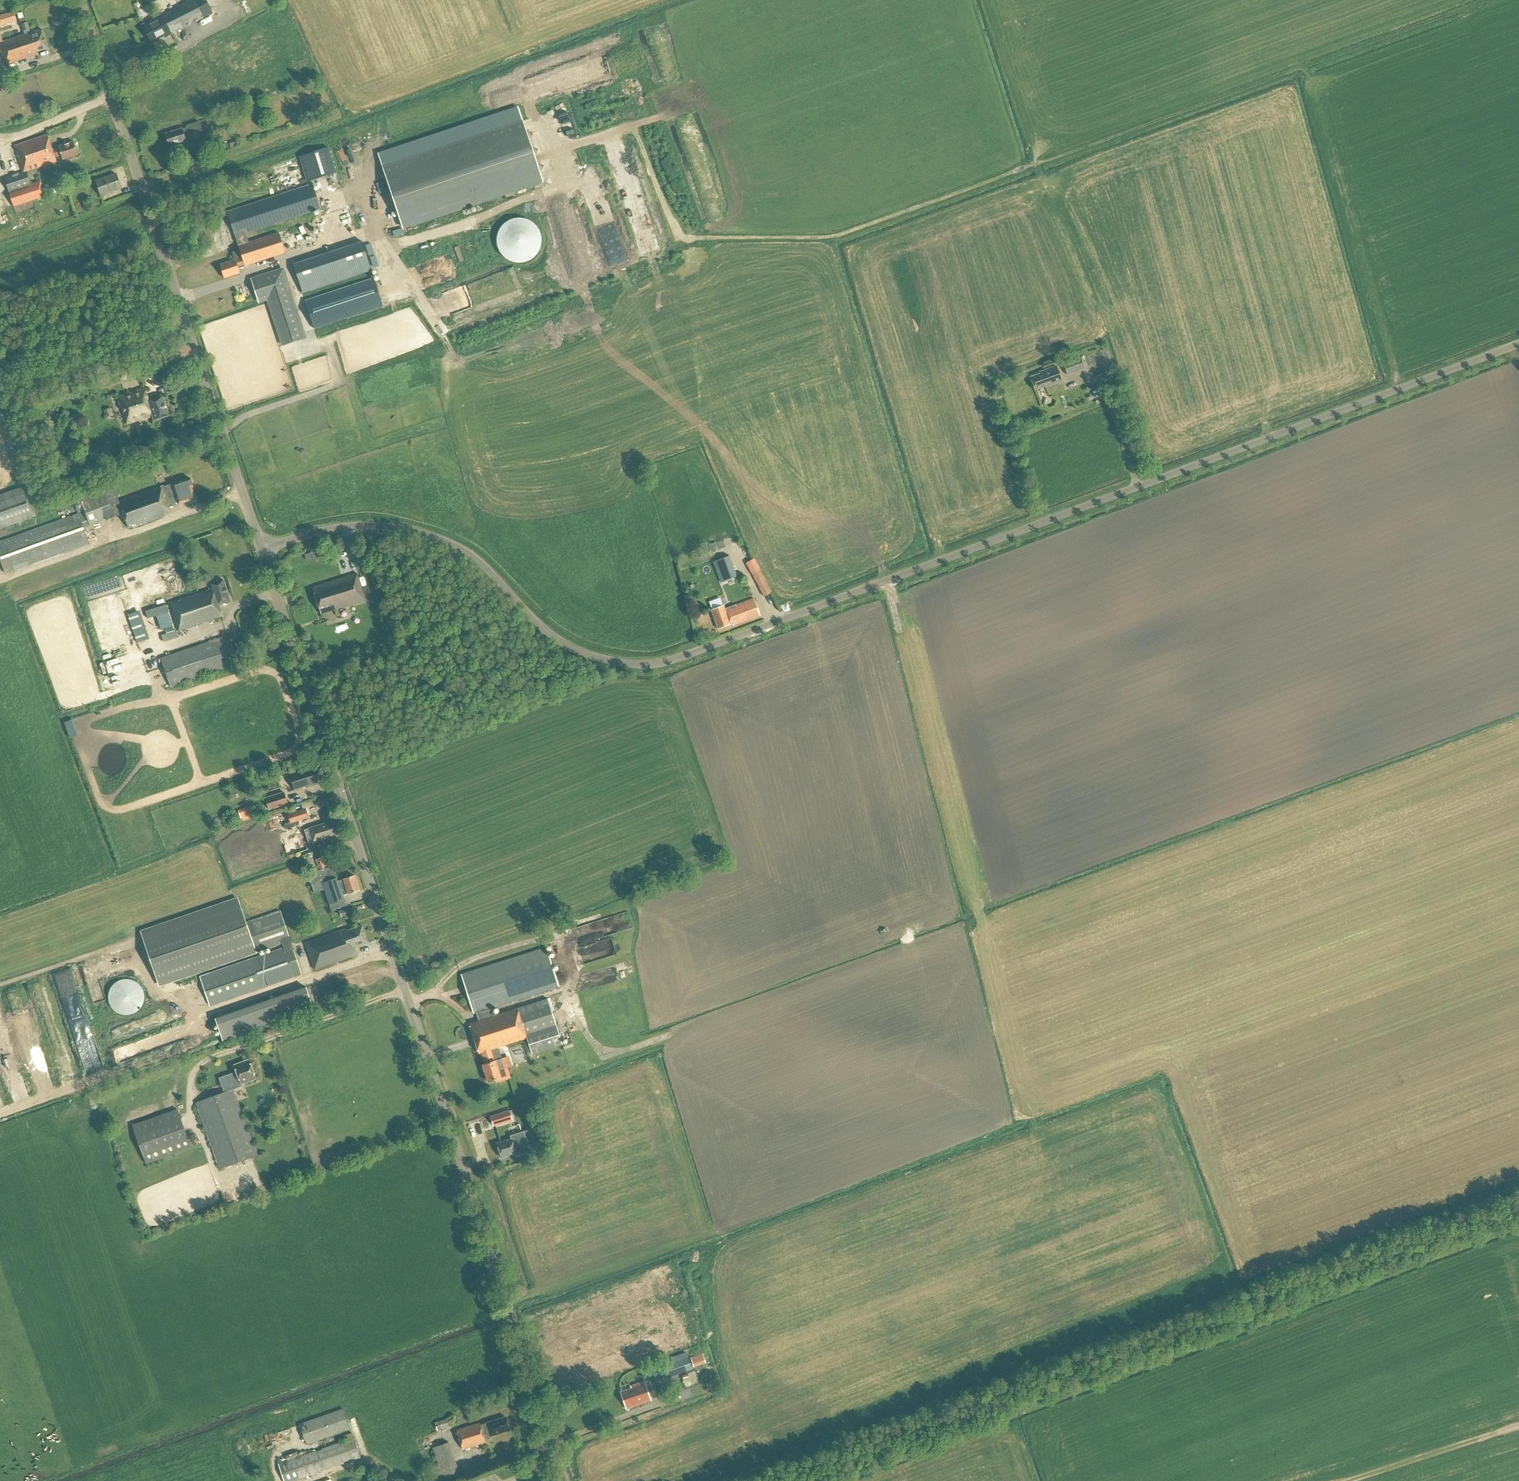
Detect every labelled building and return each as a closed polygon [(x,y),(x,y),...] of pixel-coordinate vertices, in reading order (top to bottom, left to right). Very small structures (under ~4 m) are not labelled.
[(142,25),(152,44),(203,17),(205,16),(197,0),(191,0),(142,25)] [(22,13),(17,14),(20,24),(25,22),(22,13)] [(3,58),(5,57),(7,64),(37,54),(36,52),(47,48),(42,31),(41,32),(40,30),(31,33),(27,22),(21,24),(24,35),(2,42),(0,34),(0,47),(3,58)] [(523,120),(382,166),(403,229),(543,183),(523,120)] [(169,146),(186,141),(186,140),(191,138),(194,147),(203,144),(200,132),(203,131),(199,121),(186,126),(187,128),(183,129),(166,134),(169,146)] [(78,155),(74,142),(58,147),(59,148),(52,151),(47,135),(15,146),(24,173),(5,179),(14,207),(45,197),(40,182),(31,185),(26,172),(56,162),(55,158),(61,155),(62,160),(78,155)] [(328,148),(299,157),(307,181),(336,173),(328,148)] [(121,189),(116,174),(94,182),(99,196),(121,189)] [(234,261),(220,265),(224,279),(240,274),(238,269),(245,267),(245,266),(285,254),(278,234),(249,244),(246,233),(320,209),(312,184),(227,212),(239,251),(231,253),(234,261)] [(519,218),(516,218),(514,219),(513,219),(511,219),(510,220),(508,221),(507,222),(505,222),(504,223),(503,224),(502,226),(500,228),(499,229),(499,231),(498,232),(497,234),(497,235),(497,237),(496,238),(496,240),(496,241),(496,243),(497,244),(497,246),(497,247),(498,249),(499,250),(499,252),(501,254),(501,255),(503,256),(504,258),(506,259),(507,260),(508,260),(510,261),(512,262),(513,262),(515,263),(517,263),(519,263),(520,263),(522,263),(523,263),(526,262),(527,261),(529,261),(530,260),(531,259),(533,258),(534,257),(535,256),(536,254),(537,253),(539,251),(539,250),(540,248),(540,247),(541,245),(541,244),(541,243),(541,241),(541,240),(541,238),(541,237),(540,235),(540,234),(540,233),(539,231),(538,229),(537,228),(536,227),(535,226),(534,224),(533,223),(531,222),(530,221),(528,220),(526,219),(525,219),(523,219),(522,218),(519,218)] [(203,230),(207,240),(213,238),(209,228),(203,230)] [(362,242),(293,265),(303,293),(371,270),(362,242)] [(306,338),(283,269),(251,279),(259,303),(267,300),(281,346),(306,338)] [(374,278),(305,301),(314,329),(383,306),(374,278)] [(460,289),(445,296),(451,308),(466,301),(460,289)] [(1066,375),(1083,369),(1079,357),(1062,363),(1066,375)] [(137,366),(140,379),(156,374),(152,361),(137,366)] [(1040,373),(1030,377),(1035,390),(1045,386),(1046,388),(1061,382),(1055,366),(1040,372),(1040,373)] [(169,416),(163,396),(147,401),(143,389),(118,398),(127,424),(152,416),(154,421),(169,416)] [(111,408),(103,410),(106,418),(114,415),(111,408)] [(95,470),(107,466),(104,459),(92,463),(95,470)] [(193,487),(190,478),(172,484),(161,488),(161,487),(120,500),(128,524),(136,522),(136,523),(169,513),(167,507),(178,503),(178,504),(195,498),(191,487),(193,487)] [(36,517),(26,487),(0,496),(0,530),(36,517)] [(90,526),(114,518),(103,487),(79,496),(84,511),(88,522),(90,526)] [(79,496),(73,498),(78,514),(82,524),(88,522),(84,511),(79,496)] [(78,514),(0,543),(0,560),(5,575),(89,544),(82,524),(78,514)] [(715,542),(709,545),(712,553),(718,550),(715,542)] [(736,576),(733,567),(731,562),(717,568),(722,581),(736,576)] [(749,570),(763,597),(772,593),(758,566),(749,570)] [(367,570),(374,591),(383,588),(376,567),(367,570)] [(358,573),(312,588),(321,614),(366,600),(358,573)] [(230,600),(223,580),(211,584),(213,589),(168,603),(178,632),(222,617),(218,604),(230,600)] [(724,606),(711,610),(717,628),(729,624),(730,625),(733,624),(733,625),(759,615),(753,598),(725,608),(724,606)] [(384,619),(388,630),(395,627),(391,616),(384,619)] [(163,643),(170,641),(168,634),(161,636),(163,643)] [(239,665),(230,636),(162,659),(171,688),(239,665)] [(385,751),(382,743),(375,746),(379,754),(385,751)] [(289,774),(293,789),(294,791),(318,783),(312,767),(289,774)] [(262,811),(264,815),(287,807),(286,805),(287,804),(284,792),(265,798),(268,809),(262,811)] [(237,811),(241,821),(253,817),(249,807),(237,811)] [(290,822),(284,824),(285,829),(300,824),(299,821),(308,818),(305,808),(287,814),(290,822)] [(309,845),(341,834),(336,819),(304,830),(309,845)] [(288,857),(298,853),(292,838),(282,842),(288,857)] [(339,881),(334,866),(327,868),(323,857),(315,860),(319,870),(308,873),(314,893),(325,889),(331,910),(347,905),(345,899),(344,899),(342,895),(348,894),(359,890),(354,876),(339,881)] [(280,911),(246,923),(238,899),(141,932),(159,984),(282,942),(284,948),(200,977),(210,1005),(301,973),(292,946),(290,940),(280,911)] [(343,910),(345,916),(354,913),(352,907),(343,910)] [(368,942),(362,925),(348,930),(347,929),(306,943),(315,969),(356,955),(354,947),(368,942)] [(564,1044),(551,1004),(520,1014),(518,1008),(495,1015),(492,1008),(558,986),(546,947),(461,974),(474,1013),(476,1012),(479,1021),(469,1024),(478,1054),(481,1053),(485,1065),(483,1065),(488,1082),(495,1080),(496,1083),(510,1078),(507,1068),(512,1066),(509,1056),(494,1060),(491,1050),(527,1038),(533,1054),(564,1044)] [(130,979),(124,979),(122,979),(120,980),(117,981),(113,984),(111,987),(109,991),(108,995),(108,998),(108,1001),(109,1003),(111,1006),(112,1009),(115,1011),(119,1013),(121,1014),(124,1015),(127,1015),(129,1014),(133,1013),(136,1012),(139,1009),(141,1007),(143,1003),(144,998),(144,995),(143,991),(142,988),(140,985),(137,983),(134,980),(130,979)] [(215,1020),(223,1042),(313,1011),(306,988),(215,1020)] [(233,1089),(235,1088),(242,1086),(241,1084),(255,1078),(248,1059),(234,1065),(236,1071),(219,1078),(224,1092),(196,1103),(220,1169),(257,1155),(233,1089)] [(132,1125),(146,1164),(191,1149),(178,1110),(132,1125)] [(501,1112),(490,1116),(494,1126),(505,1122),(501,1112)] [(497,1143),(501,1157),(516,1152),(517,1155),(531,1150),(524,1131),(510,1136),(511,1138),(497,1143)] [(700,1354),(690,1357),(693,1367),(703,1364),(700,1354)] [(670,1364),(674,1376),(691,1370),(687,1358),(670,1364)] [(631,1388),(620,1392),(626,1409),(651,1400),(645,1381),(630,1386),(631,1388)] [(300,1424),(307,1444),(350,1428),(343,1409),(300,1424)] [(435,1423),(437,1431),(455,1425),(452,1417),(435,1423)] [(509,1430),(505,1417),(485,1423),(479,1425),(478,1423),(455,1430),(461,1449),(485,1442),(483,1438),(489,1436),(509,1430)] [(430,1418),(419,1420),(421,1429),(432,1427),(430,1418)] [(285,1480),(291,1480),(360,1456),(353,1437),(279,1464),(285,1480)] [(433,1447),(444,1478),(459,1472),(448,1442),(433,1447)] [(429,1447),(419,1450),(423,1467),(419,1468),(419,1471),(425,1470),(428,1480),(437,1478),(429,1447)]
